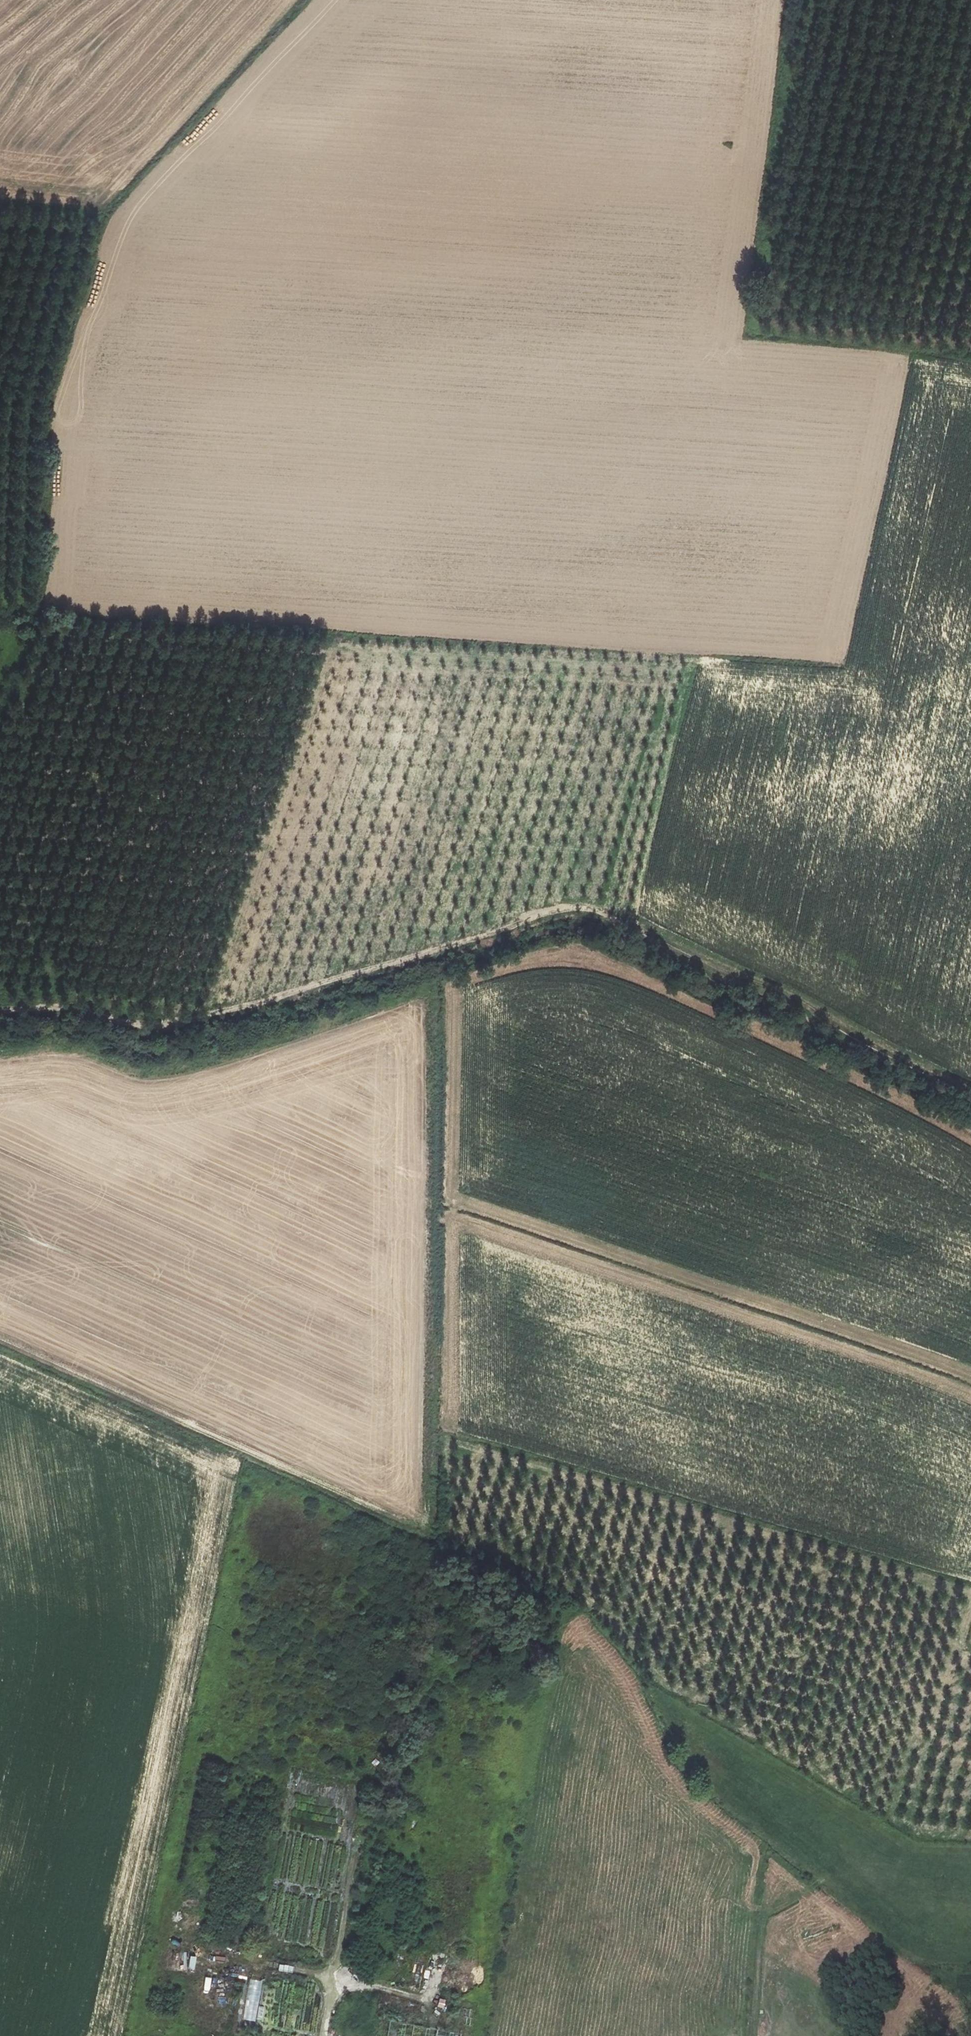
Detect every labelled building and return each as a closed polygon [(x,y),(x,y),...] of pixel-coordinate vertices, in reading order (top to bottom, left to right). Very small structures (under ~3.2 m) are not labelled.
[(175,1960),(182,1959),(182,1969),(186,1969),(185,1953),(175,1953),(175,1960)] [(418,1989),(426,1958),(416,1956),(408,1987),(418,1989)] [(390,1966),(389,1979),(399,1980),(400,1967),(390,1966)] [(250,1980),(243,2019),(256,2021),(263,1982),(250,1980)] [(414,2028),(398,2025),(390,2027),(388,2035),(413,2035),(414,2028)]
